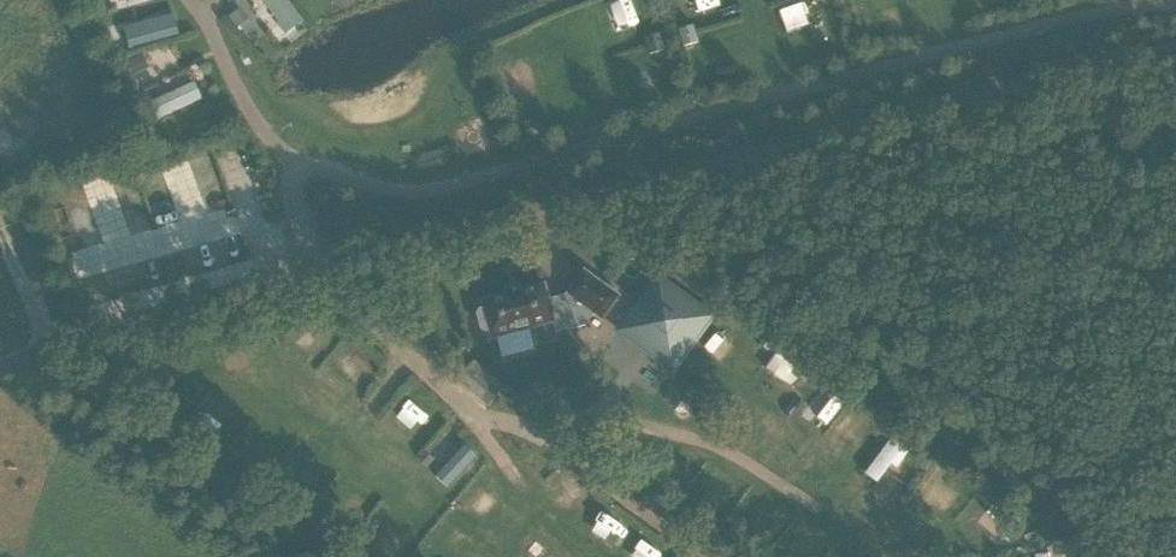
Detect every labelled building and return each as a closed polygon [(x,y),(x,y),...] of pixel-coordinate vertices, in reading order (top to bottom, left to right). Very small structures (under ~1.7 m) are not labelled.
[(282,44),(308,25),(289,0),(249,0),(282,44)] [(674,4),(677,25),(700,22),(696,0),(674,4)] [(651,12),(638,14),(643,38),(656,35),(651,12)] [(701,40),(701,56),(718,56),(719,41),(701,40)] [(167,84),(171,94),(151,102),(160,125),(206,107),(194,75),(167,84)] [(559,228),(541,230),(549,296),(567,294),(559,228)] [(507,295),(482,301),(484,309),(477,311),(483,333),(490,331),(492,339),(553,323),(556,334),(586,326),(594,314),(603,320),(620,297),(585,272),(568,295),(549,300),(545,285),(521,291),(520,288),(506,292),(507,295)] [(713,317),(658,277),(619,332),(673,372),(713,317)] [(775,366),(794,374),(798,364),(778,356),(775,366)] [(473,362),(457,380),(484,402),(499,383),(473,362)] [(406,400),(386,421),(410,443),(429,421),(406,400)] [(858,410),(851,420),(870,433),(877,422),(858,410)] [(883,487),(891,472),(901,477),(915,453),(889,438),(867,478),(883,487)] [(466,444),(434,477),(449,491),(481,458),(466,444)] [(976,523),(997,547),(1018,528),(997,505),(976,523)]
